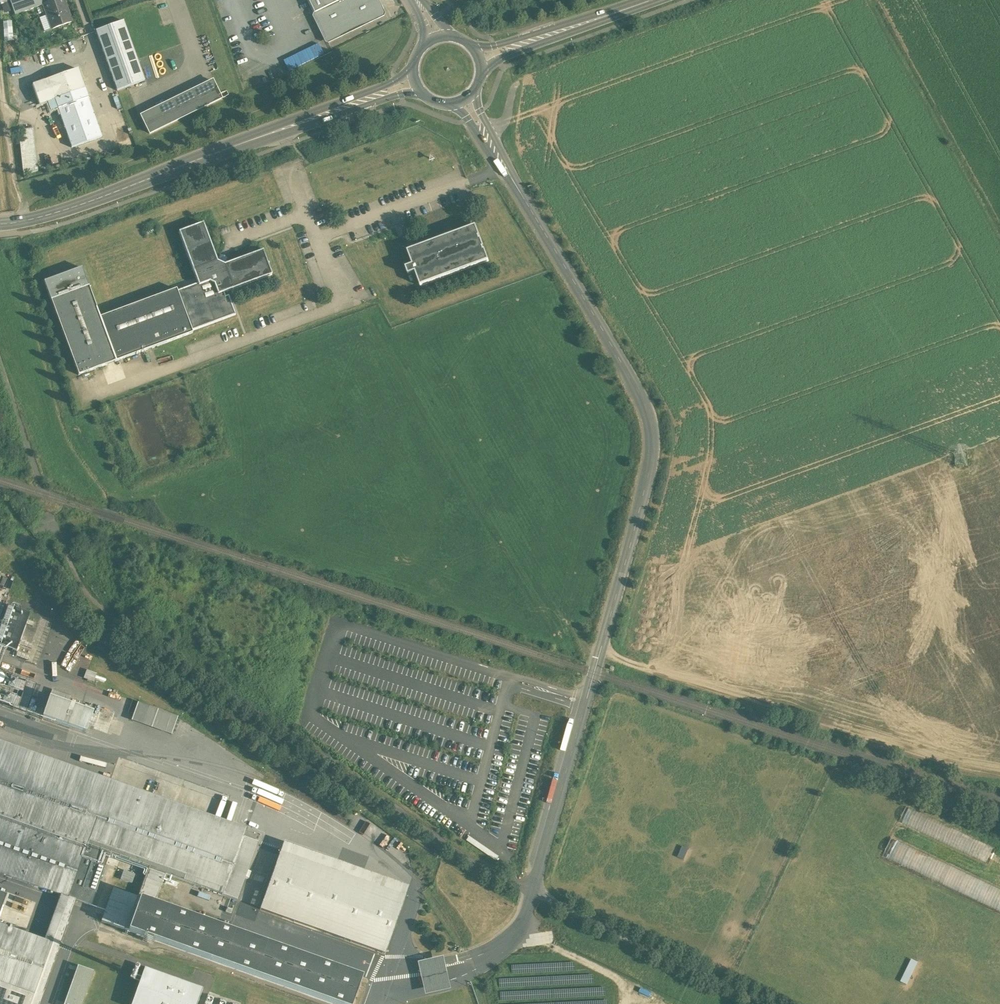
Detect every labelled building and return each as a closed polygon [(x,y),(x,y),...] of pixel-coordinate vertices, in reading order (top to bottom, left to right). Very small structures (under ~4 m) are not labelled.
[(15,15),(43,5),(53,1),(53,0),(9,0),(15,15)] [(43,5),(52,29),(71,22),(63,0),(57,0),(53,1),(43,5)] [(314,13),(341,0),(307,0),(314,13)] [(314,13),(327,40),(381,14),(375,0),(341,0),(314,13)] [(145,81),(126,19),(98,28),(117,90),(145,81)] [(78,69),(32,85),(40,105),(55,100),(85,90),(85,89),(78,69)] [(212,81),(141,116),(150,134),(221,99),(212,81)] [(101,137),(85,90),(55,100),(72,147),(101,137)] [(33,129),(19,130),(23,175),(38,171),(33,129)] [(217,262),(203,223),(179,232),(195,276),(198,284),(177,291),(176,289),(100,318),(89,286),(88,286),(51,300),(78,375),(193,333),(192,331),(212,323),(235,315),(228,296),(225,297),(224,293),(272,275),(263,251),(224,265),(217,262)] [(476,226),(407,251),(412,265),(405,268),(408,275),(415,273),(420,287),(489,261),(485,250),(484,251),(483,248),(484,248),(481,239),(480,240),(479,237),(480,237),(476,226)] [(82,268),(44,282),(51,300),(88,286),(89,286),(82,268)] [(7,605),(0,625),(0,645),(16,651),(29,613),(7,605)] [(109,642),(100,636),(96,642),(101,645),(102,644),(106,647),(109,642)] [(9,679),(8,676),(6,674),(3,673),(1,674),(0,675),(0,682),(1,683),(4,684),(6,683),(8,681),(9,679)] [(26,683),(11,677),(2,702),(18,707),(26,683)] [(18,707),(17,709),(25,712),(35,684),(27,681),(26,683),(18,707)] [(52,690),(42,718),(86,733),(93,713),(67,704),(70,696),(52,690)] [(133,721),(174,733),(179,714),(138,702),(133,721)] [(108,716),(100,713),(94,728),(110,734),(115,719),(108,716)] [(60,895),(68,898),(69,898),(75,882),(83,859),(87,847),(109,855),(148,869),(165,875),(222,895),(242,839),(242,838),(0,753),(0,874),(60,895)] [(539,794),(535,818),(549,821),(554,796),(539,794)] [(907,808),(900,823),(989,864),(995,849),(907,808)] [(242,839),(222,895),(221,895),(237,901),(245,878),(248,879),(250,873),(247,872),(257,843),(242,838),(242,839)] [(883,857),(999,912),(999,890),(892,839),(883,857)] [(109,855),(87,847),(83,859),(75,882),(69,898),(91,906),(109,855)] [(405,896),(280,852),(260,910),(385,954),(405,896)] [(148,869),(138,898),(113,889),(101,922),(333,1003),(352,1003),(361,977),(155,904),(165,875),(148,869)] [(60,895),(44,940),(52,943),(68,898),(60,895)] [(34,995),(42,973),(47,975),(50,967),(45,965),(52,943),(44,940),(0,925),(0,983),(34,995)] [(912,957),(902,981),(910,984),(919,960),(912,957)] [(95,971),(79,965),(66,1003),(84,1003),(95,971)] [(204,987),(145,969),(134,1003),(199,1003),(204,987)] [(439,969),(425,972),(428,983),(442,980),(439,969)]
